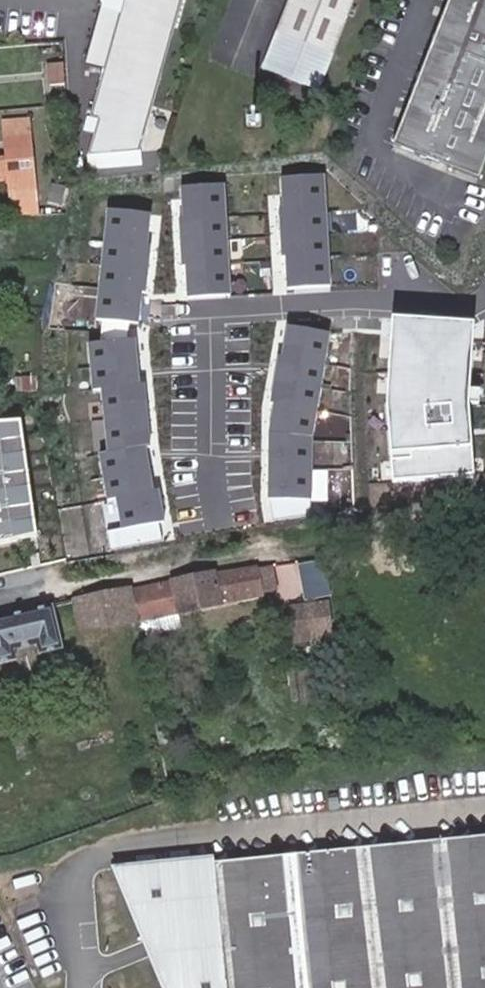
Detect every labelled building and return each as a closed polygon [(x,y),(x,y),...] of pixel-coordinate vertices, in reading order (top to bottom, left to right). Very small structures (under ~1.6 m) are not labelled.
[(181,0),(121,0),(119,9),(99,5),(89,45),(82,68),(101,73),(89,118),(98,120),(89,156),(140,152),(181,0)] [(353,0),(286,0),(260,69),(319,92),(353,0)] [(474,0),(449,0),(391,148),(413,157),(474,0)] [(484,161),(484,0),(474,0),(413,157),(477,182),(484,161)] [(54,84),(68,83),(66,54),(51,55),(54,84)] [(55,105),(70,104),(68,83),(54,84),(55,105)] [(10,121),(10,136),(33,135),(33,119),(10,121)] [(36,185),(33,135),(10,136),(11,161),(0,162),(0,179),(12,178),(12,188),(32,186),(36,185)] [(329,183),(284,187),(294,295),(339,291),(329,183)] [(32,186),(12,188),(13,207),(33,206),(32,186)] [(232,189),(188,192),(195,303),(239,301),(232,189)] [(157,219),(112,216),(104,323),(149,327),(157,219)] [(481,330),(398,323),(391,414),(397,485),(478,481),(475,417),(481,330)] [(339,335),(293,329),(272,500),(318,506),(339,335)] [(147,346),(99,352),(124,541),(171,535),(147,346)] [(0,422),(0,545),(36,535),(21,421),(0,422)] [(318,570),(317,559),(306,560),(307,572),(318,570)] [(256,569),(261,597),(277,593),(273,566),(256,569)] [(0,619),(0,665),(18,661),(16,652),(39,646),(41,655),(64,650),(57,616),(78,612),(82,633),(146,624),(224,607),(223,604),(261,597),(256,569),(107,594),(0,619)] [(276,618),(281,629),(322,610),(321,597),(276,618)] [(276,618),(269,621),(274,632),(281,629),(276,618)] [(170,693),(159,693),(159,704),(171,704),(170,693)] [(179,775),(177,792),(186,793),(187,776),(179,775)] [(139,874),(176,957),(188,979),(196,987),(484,987),(484,839),(139,874)]
